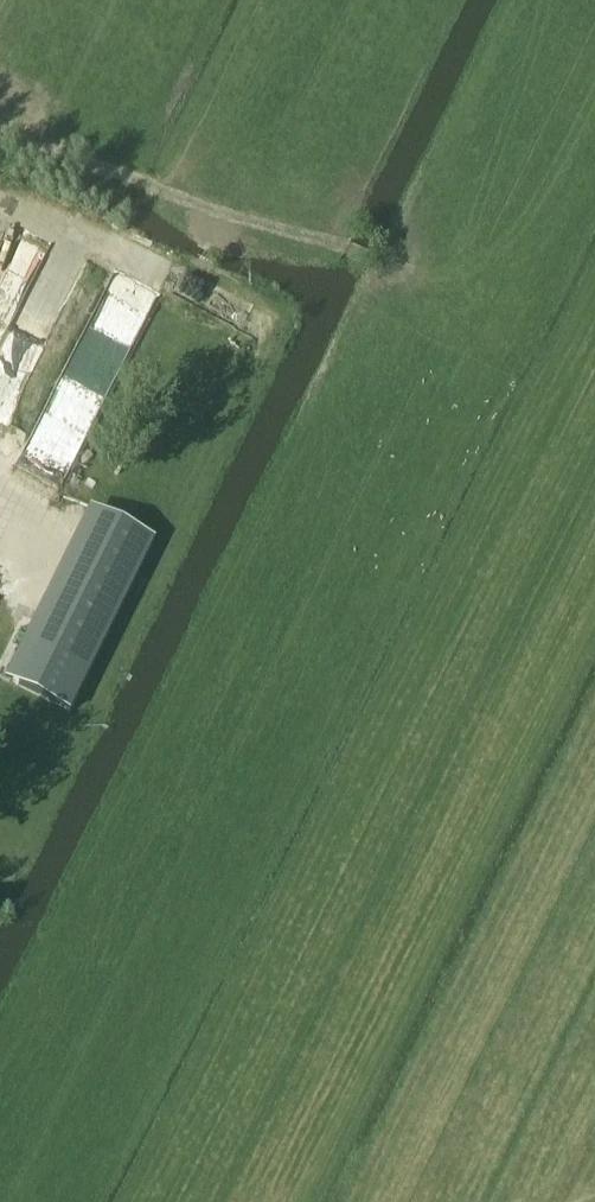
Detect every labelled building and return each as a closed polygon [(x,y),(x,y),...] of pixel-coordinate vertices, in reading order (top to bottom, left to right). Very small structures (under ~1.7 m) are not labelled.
[(69,712),(90,670),(39,644),(18,687),(69,712)]
